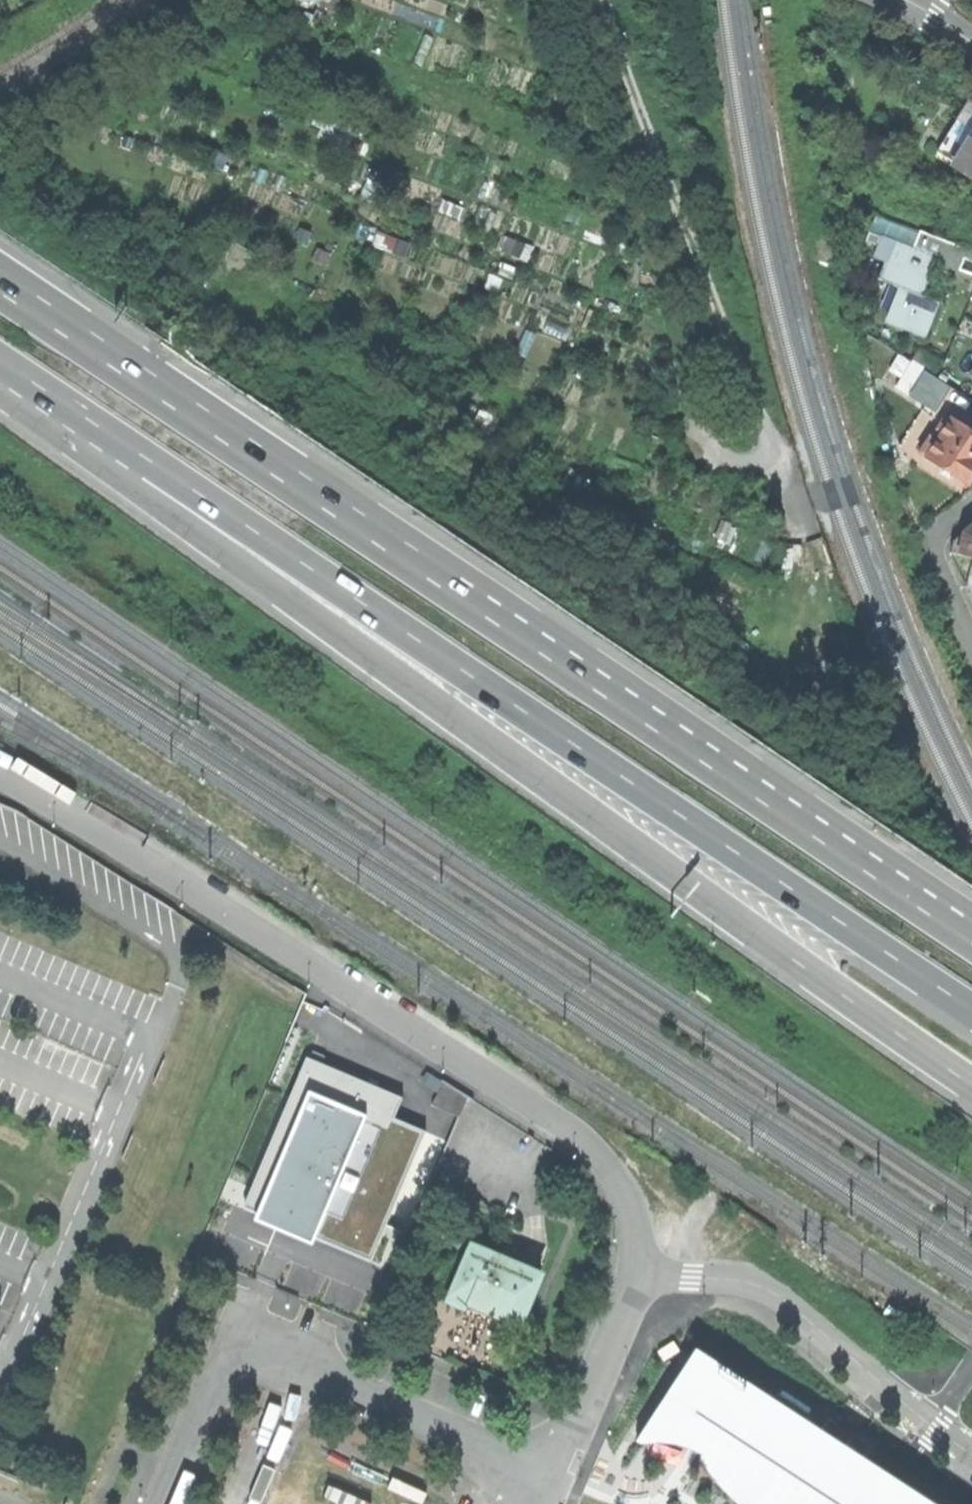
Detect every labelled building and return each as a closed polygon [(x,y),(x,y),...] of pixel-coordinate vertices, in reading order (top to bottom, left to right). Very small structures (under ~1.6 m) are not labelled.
[(954,163),(971,135),(971,104),(969,102),(937,152),(954,163)] [(954,163),(971,174),(971,135),(954,163)] [(921,232),(914,250),(936,258),(971,272),(971,252),(921,232)] [(901,288),(921,296),(936,258),(914,250),(882,237),(875,256),(887,260),(879,279),(878,278),(878,279),(901,288)] [(921,296),(901,288),(887,323),(924,337),(931,321),(938,303),(940,304),(940,303),(921,296)] [(925,371),(933,376),(941,363),(920,349),(911,363),(925,371)] [(925,371),(911,363),(895,388),(909,396),(925,371)] [(925,371),(909,396),(935,412),(950,387),(933,376),(925,371)] [(969,483),(971,478),(971,431),(953,419),(939,441),(930,435),(919,452),(928,457),(969,483)] [(951,553),(971,558),(971,528),(953,541),(951,553)] [(402,1098),(306,1058),(243,1208),(257,1214),(254,1221),(281,1232),(312,1245),(315,1238),(370,1262),(425,1132),(393,1118),(402,1098)] [(468,1096),(446,1082),(432,1105),(459,1117),(468,1096)] [(472,1245),(449,1300),(462,1306),(460,1312),(476,1319),(498,1328),(503,1317),(520,1324),(541,1274),(472,1245)] [(466,1330),(469,1366),(486,1364),(483,1329),(466,1330)] [(693,1336),(634,1430),(639,1434),(646,1434),(661,1433),(681,1436),(692,1441),(695,1442),(702,1458),(716,1477),(739,1498),(748,1503),(954,1503),(693,1336)] [(674,1341),(657,1351),(663,1361),(680,1352),(674,1341)]
